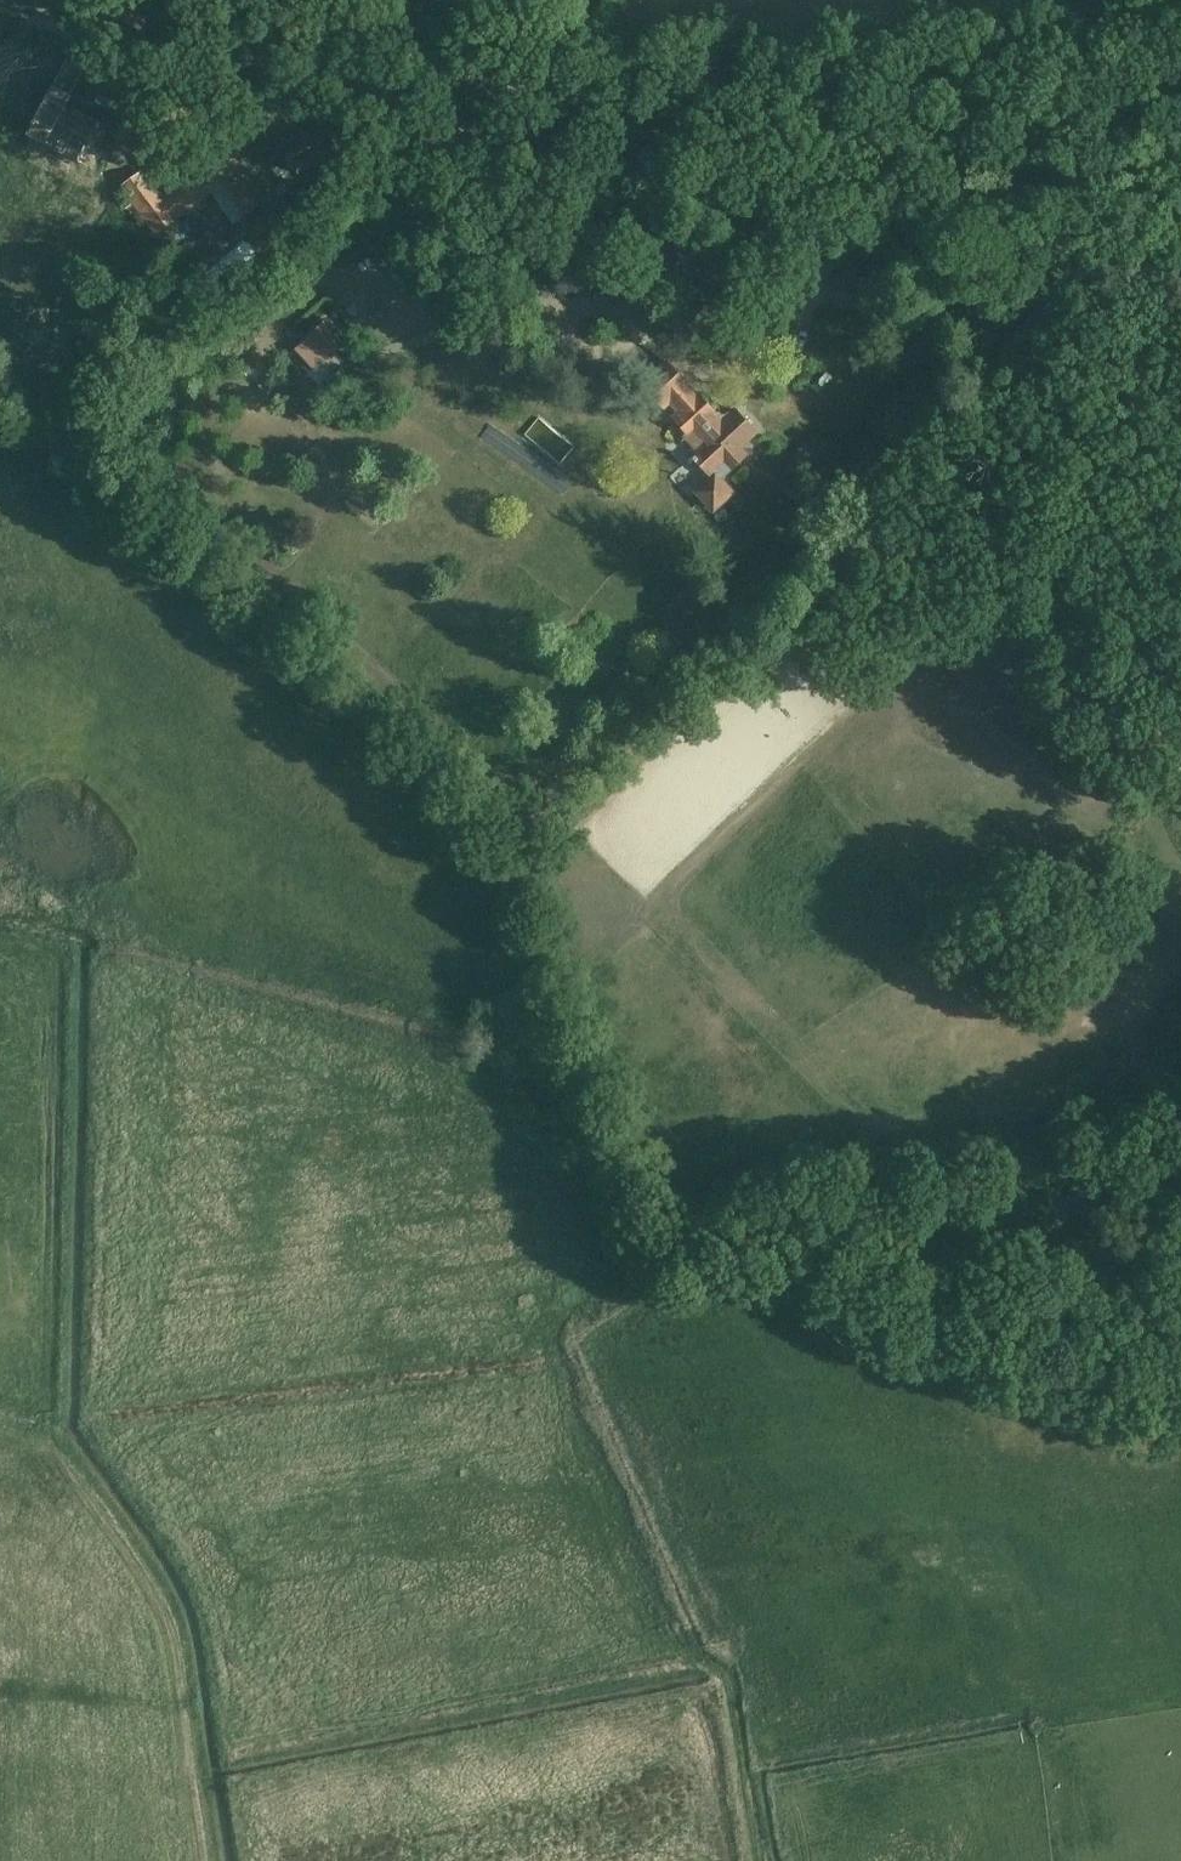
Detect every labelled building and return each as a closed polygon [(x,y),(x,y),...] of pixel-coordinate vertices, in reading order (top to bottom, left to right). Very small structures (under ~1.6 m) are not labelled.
[(64,57),(26,135),(92,168),(107,139),(92,132),(98,119),(79,110),(77,113),(64,107),(84,67),(64,57)] [(301,170),(341,149),(327,123),(287,143),(301,170)] [(166,201),(145,173),(123,190),(154,233),(223,184),(244,214),(261,202),(227,153),(211,164),(214,169),(166,201)] [(305,337),(326,361),(348,341),(327,318),(305,337)] [(740,447),(748,440),(757,431),(737,410),(728,418),(725,421),(726,421),(725,422),(717,414),(717,412),(718,411),(701,394),(699,396),(688,385),(690,384),(670,362),(644,387),(664,408),(671,402),(681,413),(674,419),(687,433),(696,425),(708,439),(693,453),(696,456),(694,457),(710,475),(692,491),(713,514),(736,493),(722,478),(724,476),(730,471),(747,454),(740,447)] [(866,517),(877,509),(867,496),(856,505),(866,517)]
